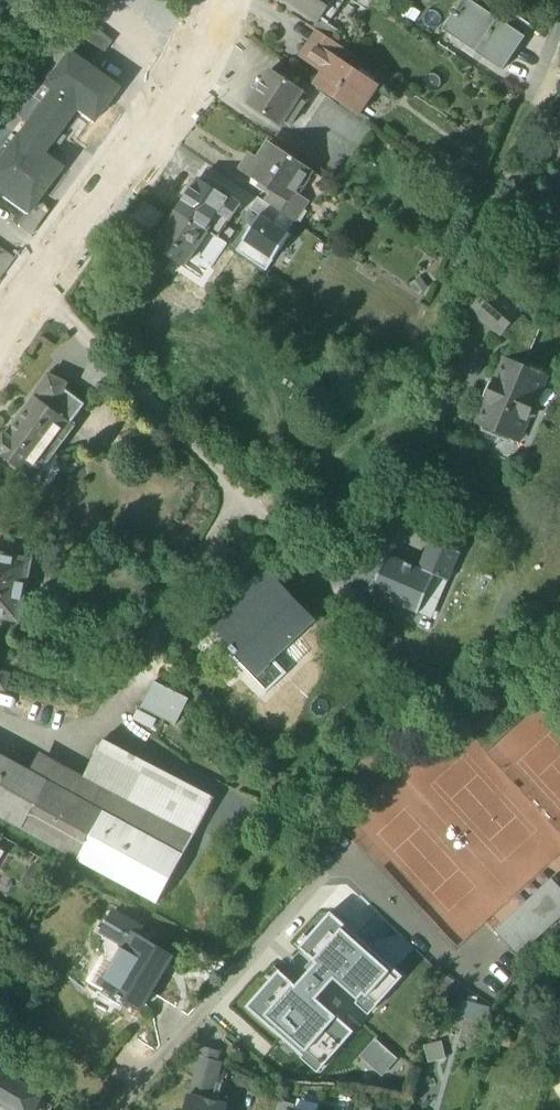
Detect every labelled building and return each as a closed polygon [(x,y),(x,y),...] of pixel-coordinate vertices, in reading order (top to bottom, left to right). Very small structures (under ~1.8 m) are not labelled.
[(286,0),(319,22),(321,19),(334,0),(286,0)] [(321,19),(328,25),(345,0),(334,0),(321,19)] [(363,9),(369,0),(350,0),(363,9)] [(469,0),(463,0),(455,12),(453,11),(451,14),(453,15),(443,30),(476,53),(498,20),(469,0)] [(112,41),(83,18),(73,30),(96,48),(104,53),(112,41)] [(498,20),(476,53),(503,71),(526,38),(498,19),(498,20)] [(96,48),(73,30),(58,48),(65,53),(67,51),(85,63),(96,48)] [(345,50),(319,33),(312,44),(338,61),(345,50)] [(338,61),(312,44),(303,57),(329,74),(321,87),(336,98),(335,99),(360,116),(379,89),(338,61)] [(85,63),(67,51),(65,53),(32,98),(39,103),(16,135),(43,154),(75,111),(92,124),(118,88),(85,63)] [(271,71),(248,106),(281,127),(304,93),(271,71)] [(15,135),(0,155),(0,195),(27,215),(37,201),(44,192),(43,192),(48,186),(62,168),(47,157),(16,135),(15,135)] [(312,171),(271,144),(260,160),(252,154),(242,170),(274,191),(291,203),(292,201),(312,171)] [(200,180),(178,213),(207,232),(218,240),(241,205),(229,197),(228,199),(200,180)] [(291,203),(274,191),(266,203),(295,221),(303,208),(292,201),(291,203)] [(266,203),(258,198),(250,210),(260,216),(287,233),(295,221),(266,203)] [(50,210),(37,201),(27,215),(40,224),(50,210)] [(157,244),(155,247),(174,260),(184,266),(207,232),(178,213),(157,244)] [(291,236),(287,233),(260,216),(244,241),(274,261),(291,236)] [(148,239),(137,255),(165,273),(174,260),(155,247),(157,244),(148,239)] [(274,261),(244,241),(236,251),(267,272),(274,261)] [(0,248),(0,278),(14,259),(0,248)] [(521,312),(492,287),(472,310),(501,335),(521,312)] [(545,378),(505,361),(478,423),(482,425),(483,431),(493,435),(498,432),(518,441),(528,417),(534,416),(539,406),(535,401),(545,378)] [(69,384),(50,375),(41,394),(43,394),(39,399),(73,424),(87,405),(66,389),(69,384)] [(8,435),(6,434),(0,442),(0,454),(34,480),(75,426),(73,424),(39,399),(37,397),(8,435)] [(430,541),(419,569),(436,576),(450,581),(461,554),(430,541)] [(0,551),(0,619),(3,619),(19,622),(24,595),(35,597),(37,587),(26,584),(29,564),(22,563),(24,556),(0,551)] [(419,569),(387,556),(371,594),(421,614),(436,576),(419,569)] [(266,570),(229,604),(225,599),(205,618),(233,647),(231,649),(236,655),(238,653),(259,674),(269,664),(265,660),(306,621),(293,607),(298,603),(266,570)] [(3,619),(0,633),(0,641),(14,644),(19,622),(3,619)] [(0,673),(0,689),(4,690),(8,675),(0,673)] [(188,700),(154,682),(140,708),(175,726),(188,700)] [(213,802),(103,741),(85,774),(195,835),(213,802)] [(85,774),(49,754),(40,769),(52,776),(49,782),(106,813),(184,856),(195,835),(85,774)] [(0,755),(0,815),(81,859),(106,813),(49,782),(37,775),(0,755)] [(52,776),(40,769),(37,775),(49,782),(52,776)] [(184,856),(106,813),(81,859),(159,901),(184,856)] [(514,929),(506,921),(495,931),(518,957),(559,919),(559,888),(552,879),(528,901),(535,909),(514,929)] [(269,980),(245,1006),(302,1058),(310,1049),(326,1063),(354,1032),(318,999),(335,981),(359,1002),(364,996),(376,1007),(403,978),(330,912),(307,938),(311,942),(303,951),(317,964),(296,986),(282,973),(273,984),(269,980)] [(126,947),(100,987),(114,996),(113,998),(118,1002),(120,1000),(138,1012),(174,958),(139,935),(141,932),(116,914),(104,932),(126,947)] [(467,1000),(463,1014),(483,1020),(487,1005),(467,1000)] [(218,1053),(202,1049),(200,1057),(216,1061),(218,1053)] [(216,1061),(200,1057),(194,1079),(210,1083),(216,1061)] [(0,1072),(0,1103),(12,1109),(33,1109),(41,1096),(0,1072)] [(400,1076),(391,1074),(387,1088),(396,1090),(400,1076)] [(202,1087),(193,1084),(190,1095),(198,1098),(202,1087)] [(190,1095),(186,1109),(208,1109),(210,1102),(198,1098),(190,1095)] [(280,1102),(277,1109),(293,1109),(294,1105),(280,1102)]
